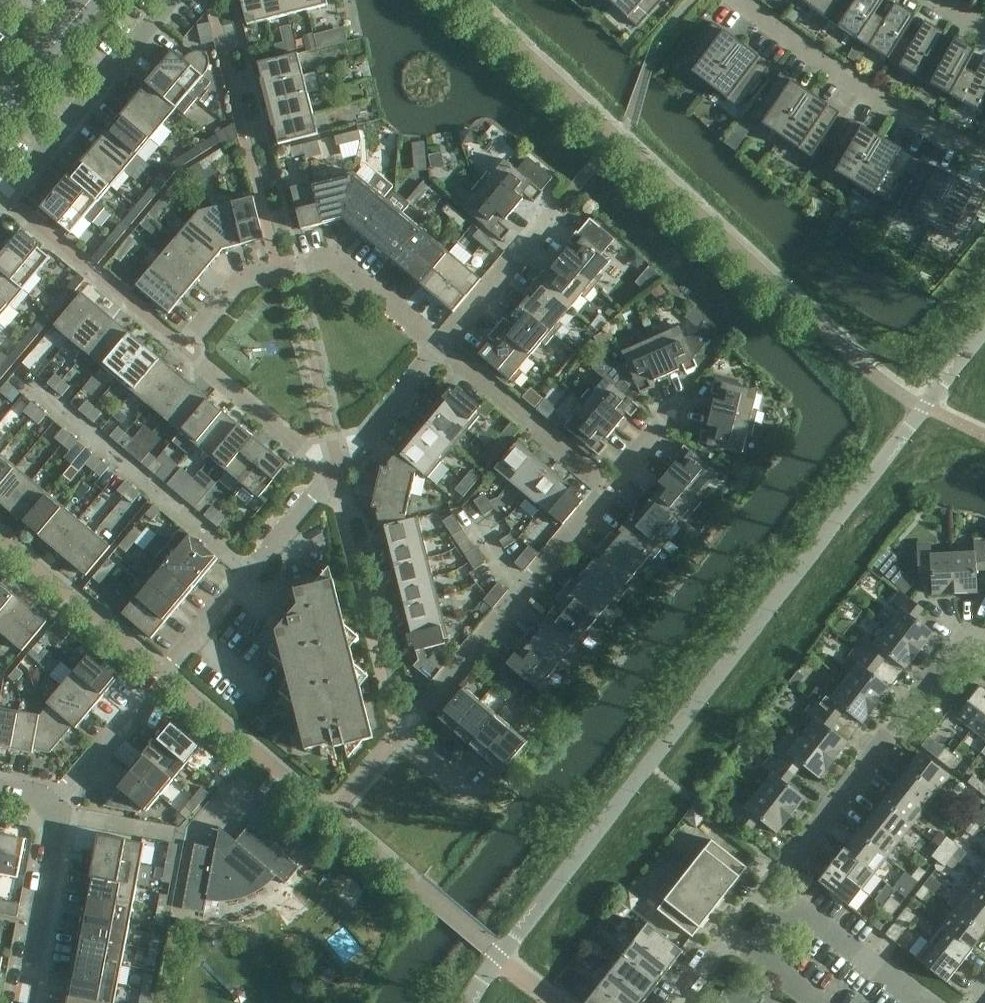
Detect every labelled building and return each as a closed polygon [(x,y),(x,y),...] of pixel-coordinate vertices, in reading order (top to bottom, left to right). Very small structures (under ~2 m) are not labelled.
[(262,0),(240,0),(247,26),(268,20),(262,0)] [(287,15),(283,0),(262,0),(268,20),(287,15)] [(287,15),(307,10),(304,0),(283,0),(287,15)] [(307,10),(328,5),(326,0),(304,0),(307,10)] [(611,4),(612,4),(613,3),(628,16),(626,18),(628,19),(629,17),(637,25),(636,27),(637,28),(663,0),(614,0),(611,4)] [(827,19),(841,0),(800,0),(809,6),(827,19)] [(827,19),(838,27),(857,40),(883,0),(856,0),(855,2),(853,0),(841,0),(827,19)] [(857,40),(868,47),(887,59),(915,15),(895,3),(884,21),(875,15),(884,0),(883,0),(857,40)] [(918,78),(944,33),(925,22),(914,40),(904,34),(916,16),(915,15),(887,59),(899,66),(918,78)] [(710,87),(742,45),(741,44),(740,46),(724,34),(725,32),(724,31),(722,33),(714,26),(715,24),(713,23),(681,65),(683,66),(684,64),(693,71),(692,73),(693,74),(695,72),(710,84),(709,86),(710,87)] [(484,32),(482,30),(477,26),(476,25),(469,33),(477,39),(484,32)] [(333,31),(314,36),(317,49),(336,44),(333,31)] [(918,78),(919,78),(930,85),(950,96),(975,50),(955,40),(945,58),(935,52),(945,34),(944,33),(918,78)] [(313,34),(303,37),(307,52),(317,49),(314,36),(313,34)] [(293,41),(283,43),(286,52),(295,50),(293,41)] [(743,46),(742,45),(710,87),(711,88),(712,86),(728,98),(726,100),(728,101),(730,99),(738,106),(737,108),(739,109),(771,67),(769,66),(767,68),(759,61),(760,59),(758,58),(757,59),(741,48),(743,46)] [(161,68),(198,100),(211,83),(203,77),(205,74),(207,70),(208,67),(209,63),(209,59),(207,57),(205,54),(202,53),(199,52),(196,51),(193,51),(190,52),(188,54),(185,55),(183,58),(183,60),(175,53),(177,51),(176,50),(161,68)] [(982,113),(984,106),(984,56),(975,75),(965,70),(975,51),(975,50),(950,96),(982,113)] [(264,84),(303,75),(298,54),(259,64),(264,84)] [(161,68),(148,84),(176,108),(185,115),(198,100),(161,68)] [(781,138),(810,94),(809,93),(808,95),(792,84),(793,82),(791,81),(790,83),(781,77),(782,75),(780,74),(751,118),(753,119),(754,117),(763,123),(762,125),(764,126),(765,124),(781,135),(780,137),(781,138)] [(308,94),(303,75),(264,84),(269,104),(308,94)] [(163,124),(176,108),(148,84),(134,100),(163,124)] [(313,114),(308,94),(269,104),(274,124),(313,114)] [(811,94),(810,94),(781,138),(782,138),(783,136),(799,147),(798,149),(800,151),(801,149),(810,155),(809,157),(811,158),(840,114),(838,113),(837,115),(828,109),(829,107),(828,105),(826,107),(810,97),(811,94)] [(121,115),(150,140),(163,124),(134,100),(121,115)] [(313,114),(274,124),(279,144),(318,135),(313,114)] [(121,115),(108,131),(145,162),(146,161),(138,154),(150,140),(121,115)] [(854,184),(855,184),(881,138),(880,138),(879,140),(862,130),(864,128),(862,127),(860,129),(851,123),(852,121),(850,120),(823,166),(825,167),(827,165),(836,171),(835,173),(837,174),(838,172),(855,182),(854,184)] [(224,130),(232,142),(238,138),(235,123),(224,130)] [(232,142),(224,130),(216,135),(224,147),(232,142)] [(108,131),(95,147),(124,171),(132,177),(145,162),(108,131)] [(346,134),(349,143),(361,140),(359,131),(346,134)] [(460,134),(462,144),(469,142),(472,138),(470,132),(460,134)] [(349,143),(346,134),(334,137),(336,146),(349,143)] [(882,139),(881,138),(855,184),(856,185),(852,191),(869,201),(872,195),(874,196),(876,194),(885,199),(884,201),(886,202),(913,157),(911,156),(909,158),(900,152),(901,150),(899,149),(898,151),(881,141),(882,139)] [(306,154),(319,151),(316,141),(304,145),(306,154)] [(194,150),(198,157),(210,149),(206,143),(194,150)] [(425,143),(412,144),(413,153),(426,153),(425,143)] [(304,154),(302,145),(290,148),(292,157),(304,154)] [(95,147),(82,162),(111,186),(124,171),(95,147)] [(198,157),(194,150),(182,158),(186,164),(198,157)] [(210,156),(215,164),(225,158),(220,150),(210,156)] [(215,164),(210,156),(199,163),(204,171),(215,164)] [(343,220),(359,233),(387,200),(385,199),(394,187),(379,175),(369,186),(358,177),(361,159),(357,158),(354,173),(353,172),(343,220)] [(480,181),(514,210),(523,200),(521,198),(524,194),(534,203),(543,193),(542,192),(554,179),(529,158),(517,171),(504,160),(493,174),(489,171),(480,181)] [(98,202),(111,186),(82,162),(69,178),(98,202)] [(931,226),(944,201),(955,179),(954,178),(953,180),(936,172),(937,169),(935,168),(934,171),(924,166),(925,163),(923,162),(899,210),(901,211),(902,208),(912,213),(911,216),(913,217),(914,214),(931,223),(930,226),(931,226)] [(162,176),(168,181),(177,170),(171,165),(162,176)] [(322,225),(343,220),(353,172),(312,183),(322,225)] [(168,181),(162,176),(153,187),(159,192),(168,181)] [(69,178),(56,193),(84,218),(85,217),(93,224),(105,208),(98,202),(69,178)] [(955,179),(944,201),(931,226),(932,226),(933,224),(951,233),(950,235),(952,236),(953,234),(963,239),(962,241),(964,242),(984,200),(984,195),(984,196),(975,191),(976,189),(974,188),(973,190),(955,181),(956,179),(955,179)] [(514,210),(480,181),(471,192),(475,195),(463,209),(502,241),(510,231),(500,223),(503,219),(506,221),(514,210)] [(414,192),(421,198),(429,188),(422,182),(414,192)] [(322,225),(312,183),(291,188),(301,230),(322,225)] [(387,200),(359,233),(374,246),(402,213),(410,204),(406,201),(394,191),(387,200)] [(421,198),(414,192),(406,201),(410,204),(413,208),(421,198)] [(84,218),(56,193),(40,212),(41,213),(43,210),(71,234),(84,218)] [(148,215),(155,221),(172,201),(164,195),(148,215)] [(136,207),(142,212),(151,202),(145,197),(136,207)] [(264,239),(253,198),(232,203),(243,245),(264,239)] [(232,203),(198,211),(223,250),(243,245),(232,203)] [(451,219),(457,211),(447,203),(441,211),(451,219)] [(142,212),(136,207),(127,218),(133,223),(142,212)] [(209,266),(223,250),(198,211),(176,238),(209,266)] [(457,211),(451,219),(461,227),(467,220),(457,211)] [(418,227),(402,213),(374,246),(390,259),(418,227)] [(155,221),(148,215),(139,224),(147,231),(155,221)] [(559,259),(594,288),(603,277),(599,274),(611,261),(603,254),(614,240),(590,219),(579,234),(576,232),(568,242),(574,247),(570,251),(568,249),(559,259)] [(433,240),(418,227),(390,259),(405,273),(433,240)] [(108,240),(114,245),(124,233),(119,228),(108,240)] [(482,245),(488,238),(479,230),(472,237),(482,245)] [(7,250),(36,275),(50,258),(22,235),(24,232),(23,232),(7,250)] [(121,246),(129,252),(137,242),(129,236),(121,246)] [(196,282),(209,266),(176,238),(163,254),(196,282)] [(488,238),(482,245),(492,253),(498,246),(488,238)] [(103,258),(114,245),(108,240),(97,253),(103,258)] [(449,253),(433,240),(405,273),(421,286),(449,253)] [(129,252),(121,246),(113,256),(121,262),(129,252)] [(0,259),(0,271),(23,290),(36,275),(7,250),(0,259)] [(421,286),(437,299),(465,266),(449,253),(421,286)] [(183,297),(196,282),(163,254),(149,270),(183,297)] [(536,280),(570,309),(581,296),(585,299),(594,288),(559,259),(551,269),(553,271),(550,275),(544,270),(536,280)] [(465,266),(437,299),(453,313),(481,280),(465,266)] [(183,297),(149,270),(136,286),(152,300),(149,303),(148,303),(148,304),(162,316),(163,315),(162,315),(166,311),(169,314),(183,297)] [(10,306),(23,290),(0,271),(0,297),(10,306)] [(519,307),(554,336),(563,325),(559,322),(570,309),(536,280),(528,290),(533,294),(530,298),(528,296),(519,307)] [(63,294),(69,299),(79,286),(73,281),(63,294)] [(70,339),(98,306),(82,293),(54,326),(70,339)] [(69,299),(63,294),(52,306),(58,311),(69,299)] [(10,306),(0,297),(0,318),(10,306)] [(114,320),(98,306),(70,339),(86,353),(114,320)] [(495,328),(530,356),(541,343),(545,346),(554,336),(519,307),(511,317),(513,319),(509,323),(504,318),(495,328)] [(45,327),(54,317),(48,312),(39,322),(45,327)] [(600,315),(591,326),(598,331),(609,323),(600,315)] [(129,333),(114,320),(86,353),(102,366),(129,333)] [(648,335),(666,376),(679,371),(678,368),(682,366),(685,373),(698,368),(694,359),(717,332),(707,323),(695,337),(687,338),(685,339),(679,326),(663,334),(661,329),(648,335)] [(530,356),(495,328),(487,337),(493,342),(490,346),(488,344),(479,355),(513,384),(522,373),(519,370),(530,356)] [(22,342),(28,347),(37,337),(31,332),(22,342)] [(102,366),(117,379),(145,346),(129,333),(102,366)] [(666,376),(648,335),(636,341),(637,345),(621,352),(626,363),(615,367),(630,387),(636,385),(639,393),(651,388),(648,381),(653,379),(654,381),(666,376)] [(28,347),(22,342),(13,353),(19,358),(28,347)] [(161,359),(145,346),(117,379),(133,392),(161,359)] [(38,360),(31,353),(22,363),(30,369),(38,360)] [(176,372),(161,359),(133,392),(149,405),(176,372)] [(1,379),(11,368),(5,363),(0,368),(0,378),(1,379)] [(149,405),(164,419),(192,385),(176,372),(149,405)] [(54,390),(63,380),(55,374),(47,384),(54,390)] [(711,413),(754,424),(758,410),(753,409),(757,392),(739,388),(740,381),(717,375),(715,382),(714,381),(710,394),(718,396),(717,401),(714,400),(711,413)] [(581,400),(615,429),(624,418),(622,416),(625,412),(631,417),(639,407),(605,378),(594,392),(590,389),(581,400)] [(63,380),(54,390),(62,396),(70,387),(63,380)] [(6,397),(14,388),(7,382),(0,390),(0,392),(6,397)] [(192,385),(164,419),(180,432),(208,399),(192,385)] [(485,418),(495,408),(486,401),(481,407),(457,388),(454,392),(450,389),(437,405),(467,431),(481,415),(485,418)] [(208,399),(180,432),(195,445),(223,412),(208,399)] [(86,417),(94,407),(86,400),(78,410),(86,417)] [(615,429),(581,400),(572,410),(576,414),(564,427),(599,456),(607,446),(601,441),(604,437),(607,439),(615,429)] [(31,418),(39,409),(32,402),(23,412),(31,418)] [(454,446),(467,431),(437,405),(423,421),(454,446)] [(94,407),(86,417),(93,423),(101,413),(94,407)] [(39,409),(31,418),(38,425),(47,415),(39,409)] [(195,445),(211,458),(239,425),(223,412),(195,445)] [(754,424),(711,413),(707,426),(710,427),(709,432),(701,430),(698,443),(742,454),(746,436),(751,438),(754,424)] [(441,462),(454,446),(423,421),(410,436),(441,462)] [(211,458),(227,471),(254,438),(239,425),(211,458)] [(117,443),(125,433),(118,427),(110,437),(117,443)] [(62,445),(70,435),(63,428),(55,438),(62,445)] [(125,433),(117,443),(125,449),(133,439),(125,433)] [(70,435),(62,445),(70,451),(78,441),(70,435)] [(410,436),(397,452),(419,470),(418,470),(427,478),(441,462),(410,436)] [(490,448),(499,455),(508,444),(499,437),(490,448)] [(227,471),(242,484),(270,451),(254,438),(227,471)] [(508,486),(534,455),(518,441),(492,472),(508,486)] [(667,473),(701,502),(710,491),(707,488),(718,474),(684,445),(675,456),(681,460),(678,464),(676,463),(667,473)] [(499,455),(490,448),(481,459),(489,466),(499,455)] [(270,451),(242,484),(234,493),(257,513),(267,500),(261,495),(272,482),(276,485),(277,486),(289,472),(288,471),(287,471),(284,468),(287,465),(270,451)] [(376,487),(410,495),(415,474),(418,470),(419,470),(397,452),(387,464),(386,468),(381,467),(376,487)] [(148,469),(157,459),(149,453),(141,463),(148,469)] [(16,467),(1,454),(0,455),(0,486),(16,467)] [(93,471),(101,461),(94,455),(86,465),(93,471)] [(550,468),(534,455),(508,486),(524,499),(550,468)] [(157,459),(148,469),(156,476),(156,475),(165,483),(179,467),(170,459),(164,466),(157,459)] [(101,461),(93,471),(101,477),(109,467),(101,461)] [(7,510),(32,480),(16,467),(0,486),(0,504),(7,510)] [(180,495),(194,478),(182,468),(167,485),(180,495)] [(565,481),(550,468),(524,499),(540,512),(565,481)] [(463,480),(471,487),(480,478),(471,470),(463,480)] [(701,502),(667,473),(658,483),(661,485),(657,489),(651,484),(643,494),(678,522),(689,509),(692,512),(701,502)] [(194,478),(180,495),(187,502),(195,508),(210,492),(194,478)] [(7,510),(23,523),(48,493),(32,480),(7,510)] [(471,487),(463,480),(455,490),(463,497),(471,487)] [(124,497),(133,487),(125,481),(117,491),(124,497)] [(565,481),(540,512),(556,525),(559,522),(563,525),(582,502),(578,498),(581,495),(565,481)] [(133,487),(124,497),(132,503),(140,494),(133,487)] [(410,495),(376,487),(371,508),(377,509),(376,513),(380,528),(407,521),(407,520),(405,516),(410,495)] [(63,507),(48,493),(23,523),(38,536),(63,507)] [(478,509),(489,502),(484,494),(473,501),(478,509)] [(627,521),(661,549),(670,539),(667,536),(678,522),(643,494),(635,503),(641,508),(638,512),(636,510),(627,521)] [(489,502),(478,509),(483,516),(494,509),(489,502)] [(145,515),(153,521),(161,511),(153,505),(145,515)] [(211,522),(219,512),(212,506),(203,515),(211,522)] [(38,536),(54,549),(79,520),(63,507),(38,536)] [(219,512),(211,522),(218,528),(227,518),(219,512)] [(447,529),(458,522),(453,514),(443,521),(447,529)] [(380,528),(385,548),(423,538),(418,518),(407,520),(407,521),(380,528)] [(94,533),(79,520),(54,549),(70,562),(94,533)] [(617,537),(611,532),(603,541),(637,570),(649,557),(652,560),(661,549),(627,521),(618,531),(620,533),(617,537)] [(458,522),(447,529),(452,536),(463,529),(458,522)] [(127,537),(134,543),(142,533),(135,527),(127,537)] [(181,528),(167,544),(175,551),(204,576),(218,559),(181,528)] [(94,533),(70,562),(86,576),(111,547),(94,533)] [(499,541),(504,549),(515,542),(510,534),(499,541)] [(134,543),(127,537),(119,546),(126,553),(134,543)] [(428,558),(423,538),(385,548),(390,567),(428,558)] [(598,560),(595,558),(587,569),(621,597),(630,586),(626,583),(637,570),(603,541),(595,551),(601,556),(598,560)] [(167,544),(154,560),(162,566),(191,591),(204,576),(175,551),(167,544)] [(977,593),(976,571),(984,570),(984,544),(973,545),(973,551),(952,552),(954,594),(977,593)] [(524,572),(539,554),(529,546),(514,563),(524,572)] [(917,548),(918,574),(931,573),(932,595),(954,594),(952,552),(931,554),(931,547),(917,548)] [(469,562),(480,555),(475,548),(465,555),(469,562)] [(480,555),(469,562),(474,570),(485,563),(480,555)] [(100,568),(108,574),(116,565),(109,558),(100,568)] [(390,567),(395,587),(433,578),(428,558),(390,567)] [(149,582),(178,607),(191,591),(162,566),(149,582)] [(108,574),(100,568),(92,578),(100,584),(108,574)] [(621,597),(587,569),(578,579),(580,581),(577,585),(571,580),(563,589),(597,618),(608,605),(612,608),(621,597)] [(395,587),(400,607),(438,597),(433,578),(395,587)] [(373,738),(333,580),(295,589),(294,588),(293,588),(293,590),(290,591),(286,594),(284,597),(282,601),(282,606),(283,610),(285,614),(287,616),(275,631),(305,750),(334,743),(335,748),(373,738)] [(0,582),(0,613),(15,595),(0,582)] [(149,582),(135,598),(165,622),(178,607),(149,582)] [(493,609),(508,591),(498,583),(483,600),(493,609)] [(547,616),(581,645),(590,634),(586,631),(597,618),(563,589),(555,599),(561,604),(558,608),(555,606),(547,616)] [(887,627),(919,652),(933,634),(915,620),(923,610),(903,594),(894,605),(901,610),(887,627)] [(6,637),(31,608),(15,595),(0,613),(0,632),(6,637)] [(438,597),(400,607),(405,627),(443,617),(438,597)] [(130,629),(131,630),(144,641),(145,640),(148,636),(151,639),(165,622),(135,598),(122,614),(134,625),(131,628),(130,629)] [(31,608),(6,637),(22,651),(47,622),(31,608)] [(537,632),(531,627),(523,637),(557,666),(568,653),(572,656),(581,645),(547,616),(538,627),(540,629),(537,632)] [(443,617),(405,627),(410,648),(414,646),(415,652),(416,651),(418,660),(413,666),(431,681),(441,670),(426,658),(424,649),(445,644),(444,639),(448,638),(443,617)] [(860,649),(880,665),(887,656),(905,670),(919,652),(887,627),(874,644),(868,639),(860,649)] [(40,640),(47,646),(55,637),(48,631),(40,640)] [(546,679),(557,666),(523,637),(515,646),(521,651),(517,655),(515,654),(506,664),(540,693),(550,682),(546,679)] [(47,646),(40,640),(32,650),(39,656),(47,646)] [(844,682),(876,706),(890,688),(873,675),(880,665),(860,649),(857,647),(849,657),(858,665),(844,682)] [(73,672),(103,697),(116,680),(113,678),(116,674),(117,674),(117,673),(103,661),(102,662),(103,662),(99,666),(87,655),(73,672)] [(17,668),(8,677),(16,684),(24,674),(17,668)] [(73,672),(60,687),(90,712),(103,697),(73,672)] [(817,687),(809,698),(814,702),(817,704),(837,720),(845,711),(862,724),(876,706),(844,682),(838,677),(825,694),(817,687)] [(451,736),(480,702),(464,688),(468,684),(464,681),(437,712),(448,721),(442,728),(451,736)] [(984,714),(984,690),(980,686),(956,717),(973,730),(984,714)] [(90,712),(60,687),(46,704),(48,705),(43,712),(55,722),(47,731),(59,742),(73,726),(76,729),(90,712)] [(514,702),(515,707),(524,714),(535,699),(525,690),(514,702)] [(568,712),(568,701),(558,701),(558,711),(568,712)] [(496,715),(480,702),(451,736),(461,744),(467,737),(473,742),(496,715)] [(802,737),(833,761),(847,743),(830,730),(837,720),(817,704),(814,702),(806,712),(815,720),(802,737)] [(11,749),(18,711),(0,708),(0,747),(11,749)] [(18,711),(11,749),(32,753),(33,749),(50,752),(59,742),(47,731),(55,722),(43,712),(40,715),(18,711)] [(984,740),(984,714),(973,730),(984,740)] [(496,715),(473,742),(479,747),(473,754),(482,763),(511,728),(496,715)] [(266,724),(258,717),(251,724),(259,732),(266,724)] [(156,739),(186,764),(200,748),(186,736),(189,732),(190,733),(191,732),(176,720),(175,721),(176,722),(173,725),(169,722),(156,739)] [(511,728),(482,763),(492,771),(498,763),(509,772),(528,749),(525,746),(528,742),(511,728)] [(774,759),(794,775),(802,766),(819,779),(833,761),(802,737),(788,754),(782,748),(774,759)] [(156,739),(142,754),(173,780),(186,764),(156,739)] [(944,764),(952,754),(945,749),(937,759),(944,764)] [(142,754),(129,770),(160,795),(173,780),(142,754)] [(908,771),(937,793),(950,777),(921,754),(908,771)] [(952,754),(944,764),(951,770),(958,760),(952,754)] [(794,775),(774,759),(766,769),(772,774),(759,792),(790,816),(804,798),(787,785),(794,775)] [(235,770),(228,763),(220,773),(227,779),(235,770)] [(160,795),(129,770),(116,786),(119,789),(106,806),(104,805),(104,806),(140,813),(140,812),(143,809),(146,812),(160,795)] [(908,771),(895,787),(924,810),(937,793),(908,771)] [(973,776),(967,783),(977,791),(983,784),(973,776)] [(193,797),(201,803),(209,794),(201,787),(193,797)] [(895,787),(882,803),(912,826),(924,810),(895,787)] [(790,816),(759,792),(746,808),(739,803),(730,814),(751,830),(759,820),(776,834),(790,816)] [(201,803),(193,797),(185,807),(193,813),(201,803)] [(962,813),(969,818),(981,802),(974,797),(962,813)] [(882,803),(870,819),(899,842),(912,826),(882,803)] [(683,818),(696,829),(706,816),(693,806),(683,818)] [(980,827),(983,829),(984,827),(984,807),(973,822),(980,827)] [(969,818),(962,813),(954,822),(961,828),(969,818)] [(870,819),(857,835),(887,858),(899,842),(870,819)] [(980,827),(973,822),(966,831),(972,837),(980,827)] [(249,824),(236,841),(271,873),(286,885),(300,867),(249,824)] [(271,873),(236,841),(219,827),(215,848),(194,844),(182,909),(204,913),(208,895),(211,896),(216,896),(221,896),(225,896),(230,895),(234,895),(238,894),(243,892),(247,890),(251,888),(255,887),(258,884),(262,881),(265,879),(269,876),(271,873)] [(0,858),(0,874),(18,878),(25,840),(26,840),(26,839),(4,835),(0,858)] [(94,856),(140,864),(144,843),(98,835),(94,856)] [(857,835),(846,850),(845,851),(874,874),(887,858),(857,835)] [(939,847),(946,852),(953,842),(947,837),(939,847)] [(693,938),(747,868),(712,841),(657,910),(693,938)] [(946,852),(952,857),(960,848),(953,842),(946,852)] [(166,863),(174,864),(178,845),(169,843),(166,863)] [(938,862),(946,852),(939,847),(931,857),(938,862)] [(862,890),(874,874),(845,851),(846,850),(844,849),(836,859),(831,866),(862,890)] [(946,852),(938,862),(945,867),(946,866),(952,870),(958,863),(952,858),(952,857),(946,852)] [(140,864),(94,856),(90,876),(137,884),(140,864)] [(174,864),(166,863),(162,882),(170,884),(174,864)] [(818,882),(834,895),(849,906),(862,890),(831,866),(826,872),(818,882)] [(911,877),(918,882),(926,873),(919,867),(911,877)] [(90,876),(87,896),(133,904),(137,884),(90,876)] [(923,886),(930,891),(934,894),(941,885),(931,876),(923,886)] [(918,882),(911,877),(904,887),(911,892),(918,882)] [(966,894),(984,909),(984,883),(979,878),(966,894)] [(930,891),(923,886),(915,896),(922,901),(930,891)] [(641,899),(628,890),(614,908),(623,915),(628,909),(632,912),(641,899)] [(157,909),(165,911),(168,896),(160,894),(157,909)] [(984,931),(984,909),(966,894),(954,910),(983,933),(984,931)] [(87,896),(83,916),(129,924),(133,904),(87,896)] [(885,904),(896,911),(901,905),(891,897),(885,904)] [(17,917),(19,904),(0,900),(0,913),(17,917)] [(896,911),(885,904),(880,910),(890,918),(896,911)] [(900,915),(910,923),(916,916),(905,908),(900,915)] [(165,911),(157,909),(154,925),(162,926),(165,911)] [(954,910),(941,926),(971,949),(971,948),(983,933),(954,910)] [(623,920),(611,911),(605,919),(617,928),(623,920)] [(910,923),(900,915),(885,935),(895,943),(910,923)] [(125,945),(129,924),(83,916),(79,936),(125,945)] [(188,921),(176,919),(175,927),(187,929),(188,921)] [(871,924),(872,925),(879,930),(883,925),(875,919),(871,924)] [(634,941),(670,969),(683,952),(648,924),(634,941)] [(971,949),(941,926),(929,942),(960,967),(965,960),(964,960),(973,949),(971,948),(971,949)] [(149,949),(157,951),(160,936),(152,934),(149,949)] [(121,965),(125,945),(79,936),(75,956),(121,965)] [(634,941),(622,957),(658,985),(670,969),(634,941)] [(916,959),(946,983),(955,973),(960,967),(929,942),(916,959)] [(157,951),(149,949),(146,965),(155,966),(157,951)] [(118,985),(121,965),(75,956),(71,976),(118,985)] [(622,957),(609,973),(645,1001),(658,985),(622,957)] [(597,989),(615,1002),(643,1002),(645,1001),(609,973),(597,989)] [(142,990),(150,991),(153,976),(145,974),(142,990)] [(67,996),(105,1002),(114,1002),(118,985),(71,976),(67,996)] [(764,997),(761,1002),(725,987),(717,1002),(778,1002),(764,997)] [(586,1002),(615,1002),(597,989),(586,1002)] [(142,990),(139,1002),(148,1002),(150,991),(142,990)]
